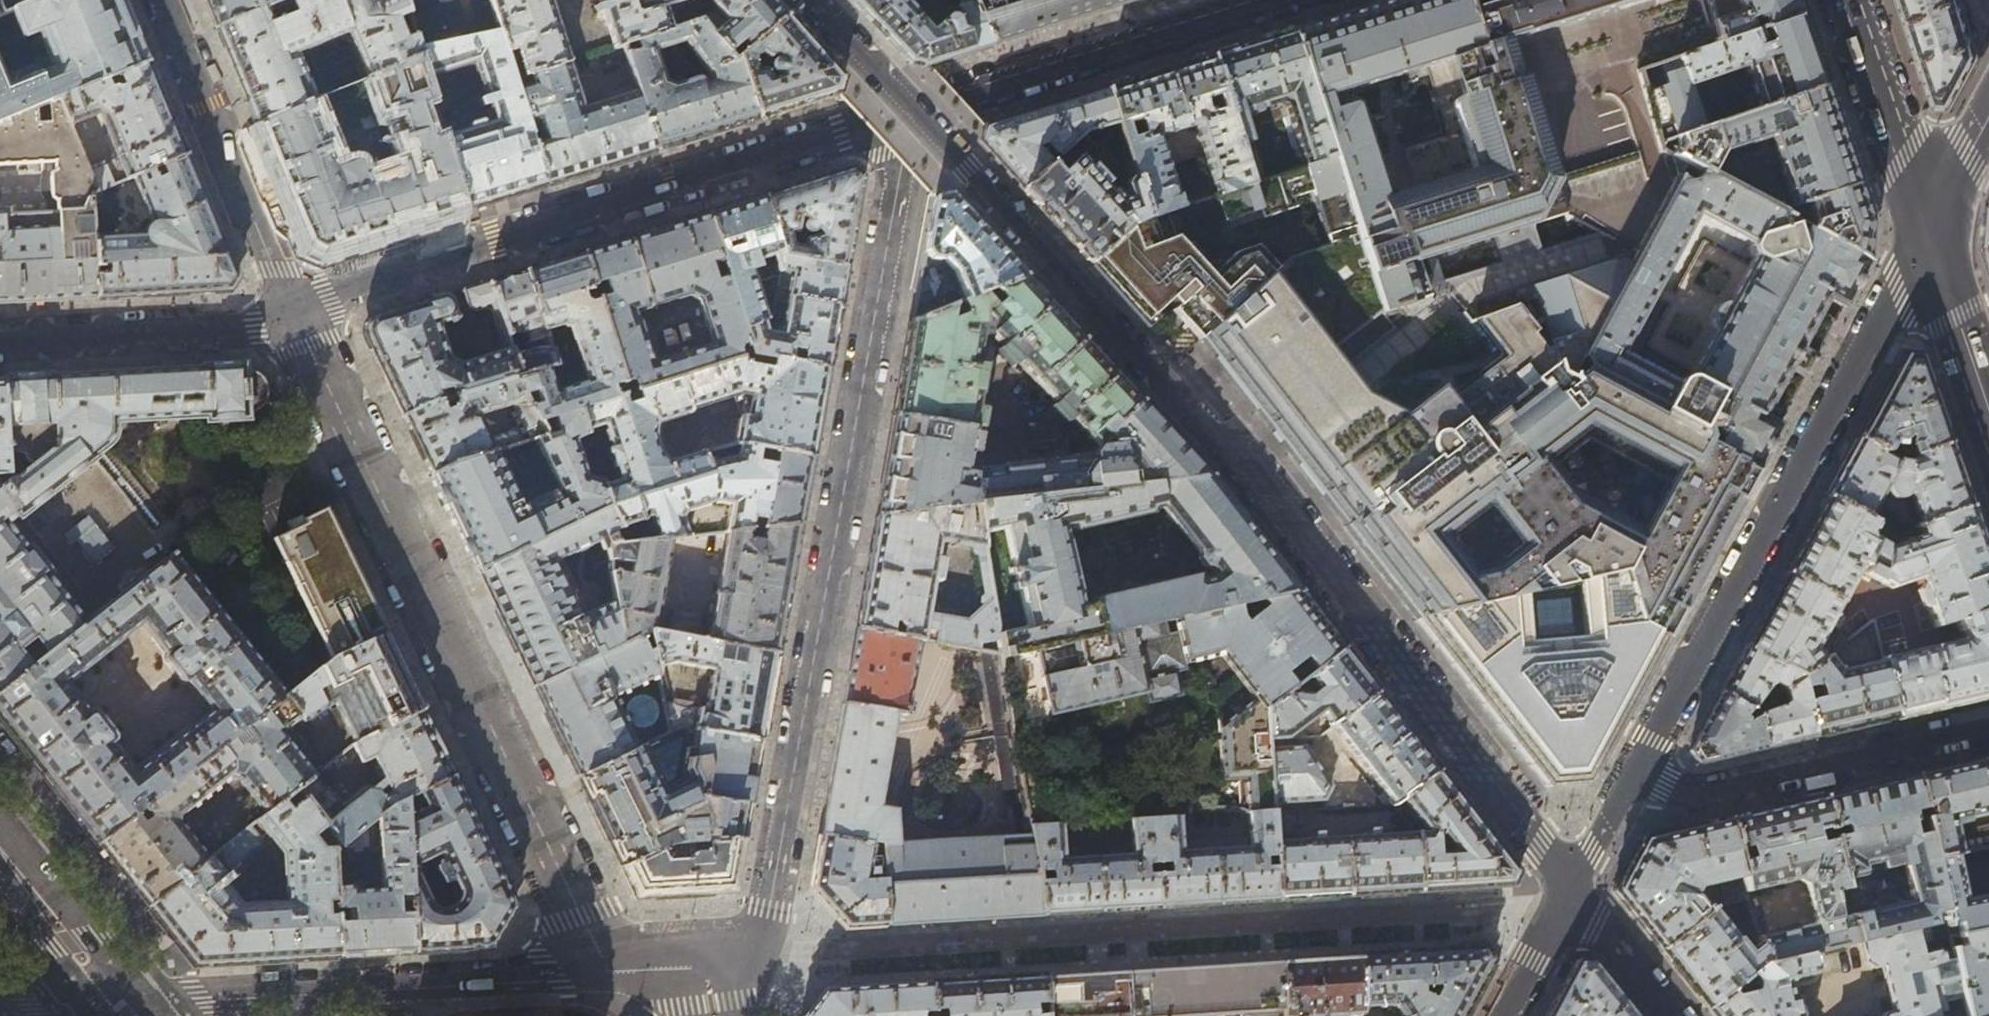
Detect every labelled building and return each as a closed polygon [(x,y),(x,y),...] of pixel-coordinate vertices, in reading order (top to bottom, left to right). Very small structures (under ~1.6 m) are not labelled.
[(123,0),(37,0),(11,11),(19,30),(15,32),(18,38),(22,36),(34,65),(4,78),(0,70),(0,125),(59,101),(149,63),(130,16),(123,0)] [(216,29),(262,9),(283,0),(205,0),(216,29)] [(274,19),(275,21),(269,24),(262,9),(216,29),(249,108),(256,125),(281,113),(290,109),(312,100),(311,96),(312,96),(306,80),(304,80),(294,54),(348,33),(366,78),(390,69),(400,65),(420,57),(418,49),(405,0),(286,0),(292,14),(278,20),(277,18),(274,19)] [(418,49),(498,33),(513,79),(569,62),(551,0),(405,0),(418,49)] [(613,48),(623,45),(672,30),(664,6),(635,15),(631,0),(599,0),(613,48)] [(635,15),(664,6),(684,0),(631,0),(635,15)] [(715,7),(698,21),(735,64),(739,60),(750,50),(787,15),(774,0),(709,0),(715,7)] [(874,26),(907,65),(922,68),(992,46),(971,1),(955,6),(956,10),(958,9),(961,19),(956,21),(955,18),(954,17),(953,16),(951,16),(949,16),(948,15),(930,30),(914,13),(914,11),(914,10),(908,3),(907,2),(905,2),(905,3),(902,0),(851,0),(874,26)] [(971,1),(992,46),(1140,0),(971,0),(971,1)] [(1293,31),(1333,158),(1352,216),(1357,234),(1382,310),(1403,304),(1428,296),(1415,257),(1449,247),(1451,255),(1538,229),(1536,221),(1557,180),(1523,78),(1521,77),(1516,79),(1504,41),(1479,49),(1464,0),(1392,0),(1372,6),(1293,31)] [(1479,49),(1504,41),(1637,0),(1464,0),(1479,49)] [(1739,13),(1713,22),(1717,37),(1719,44),(1754,32),(1751,21),(1761,17),(1765,28),(1801,15),(1795,0),(1735,0),(1739,13)] [(1981,53),(1965,0),(1901,0),(1913,34),(1937,105),(1952,106),(1969,75),(1981,53)] [(739,60),(745,79),(757,119),(791,108),(837,94),(842,79),(817,50),(787,15),(750,50),(739,60)] [(1765,28),(1754,32),(1719,44),(1640,71),(1639,72),(1659,144),(1673,139),(1703,129),(1689,86),(1744,67),(1754,94),(1745,97),(1750,113),(1782,102),(1792,99),(1825,86),(1815,57),(1801,15),(1765,28)] [(735,64),(698,21),(672,30),(623,45),(636,88),(656,151),(705,136),(757,119),(745,79),(739,60),(735,64)] [(1254,43),(1211,56),(1252,184),(1262,181),(1244,122),(1249,115),(1249,111),(1251,111),(1253,115),(1260,113),(1260,107),(1264,109),(1282,103),(1287,107),(1307,167),(1333,158),(1293,31),(1254,43)] [(498,33),(418,49),(420,57),(426,77),(474,63),(485,97),(479,99),(482,106),(487,104),(492,121),(443,136),(452,165),(462,162),(465,172),(454,175),(465,211),(503,199),(546,185),(535,150),(525,153),(522,143),(532,140),(526,123),(513,79),(498,33)] [(1218,195),(1252,184),(1211,56),(1162,71),(1106,89),(1122,137),(1134,177),(1147,219),(1167,211),(1175,208),(1180,207),(1160,137),(1197,126),(1218,195)] [(426,77),(420,57),(400,65),(402,74),(393,78),(390,69),(366,78),(377,111),(378,113),(380,115),(381,116),(385,116),(386,118),(400,163),(364,175),(361,166),(360,164),(358,162),(356,161),(354,161),(352,161),(340,165),(313,100),(312,100),(290,109),(294,119),(284,123),(281,113),(256,125),(270,161),(294,218),(306,249),(320,256),(355,245),(425,223),(465,211),(454,175),(452,165),(443,136),(438,138),(436,136),(432,135),(430,135),(428,135),(419,104),(432,100),(426,77)] [(569,62),(513,79),(526,123),(537,119),(543,140),(533,143),(535,150),(546,185),(600,169),(656,151),(636,88),(582,105),(569,62)] [(168,109),(149,63),(59,101),(69,127),(100,114),(118,158),(88,171),(90,178),(91,195),(101,192),(132,179),(187,155),(168,109)] [(1797,206),(1805,204),(1812,223),(1808,230),(1817,235),(1827,241),(1831,234),(1842,230),(1846,242),(1841,248),(1868,263),(1871,220),(1865,202),(1841,133),(1825,86),(1792,99),(1796,109),(1785,113),(1782,102),(1750,113),(1703,129),(1673,139),(1675,146),(1669,156),(1699,172),(1707,176),(1720,154),(1770,137),(1789,191),(1772,211),(1787,219),(1797,206)] [(1122,137),(1106,89),(1055,104),(983,127),(979,142),(1023,189),(1049,165),(1059,176),(1079,157),(1091,146),(1122,137)] [(69,127),(59,101),(0,125),(0,164),(45,161),(45,167),(44,170),(42,176),(41,184),(42,191),(44,195),(47,200),(48,210),(8,213),(8,208),(0,209),(0,304),(40,302),(97,298),(94,237),(92,206),(91,195),(90,178),(88,171),(69,127)] [(207,205),(187,155),(132,179),(137,190),(133,192),(137,203),(141,201),(151,224),(147,226),(146,228),(144,232),(144,234),(94,237),(97,298),(150,295),(200,292),(229,291),(237,278),(207,205)] [(1110,191),(1079,157),(1059,176),(1049,165),(1023,189),(1057,226),(1092,263),(1132,225),(1147,219),(1134,177),(1126,180),(1123,186),(1127,199),(1121,205),(1109,192),(1110,191)] [(1252,184),(1218,195),(1225,219),(1258,209),(1261,218),(1294,208),(1291,197),(1310,191),(1327,244),(1331,243),(1357,234),(1352,216),(1333,158),(1307,167),(1262,181),(1252,184)] [(861,178),(850,169),(806,182),(764,196),(783,256),(845,267),(852,227),(861,178)] [(1678,178),(1582,356),(1597,364),(1594,368),(1592,368),(1575,380),(1691,443),(1753,477),(1762,460),(1779,427),(1762,417),(1788,369),(1805,378),(1817,356),(1800,347),(1826,298),(1844,307),(1868,263),(1841,248),(1827,241),(1817,235),(1807,255),(1798,250),(1796,250),(1793,255),(1790,254),(1788,249),(1796,246),(1791,230),(1782,232),(1782,228),(1787,219),(1772,211),(1707,176),(1699,172),(1692,185),(1678,178)] [(104,195),(101,192),(91,195),(92,206),(97,206),(104,195)] [(919,278),(911,322),(913,323),(993,289),(1025,275),(1006,255),(975,221),(949,194),(934,198),(927,236),(919,278)] [(736,204),(706,214),(742,326),(764,319),(766,319),(750,270),(754,269),(752,262),(774,255),(779,270),(780,271),(783,256),(764,196),(736,204)] [(1235,250),(1210,272),(1174,232),(1167,211),(1147,219),(1132,225),(1092,263),(1146,321),(1170,299),(1176,305),(1170,310),(1178,318),(1199,340),(1276,267),(1255,245),(1235,250)] [(706,214),(675,223),(619,241),(582,252),(623,382),(626,394),(680,377),(750,355),(742,326),(706,214)] [(1612,575),(1619,573),(1620,577),(1636,625),(1665,640),(1706,563),(1743,495),(1753,477),(1691,443),(1575,380),(1571,376),(1568,381),(1557,375),(1548,346),(1541,325),(1533,332),(1513,305),(1484,316),(1471,321),(1471,322),(1494,352),(1500,348),(1505,354),(1449,397),(1440,385),(1404,413),(1360,394),(1339,364),(1393,325),(1382,310),(1357,234),(1331,243),(1327,244),(1287,256),(1276,267),(1199,340),(1204,346),(1236,388),(1277,440),(1286,452),(1309,481),(1375,566),(1415,618),(1517,596),(1533,592),(1542,590),(1548,589),(1570,584),(1580,581),(1612,575)] [(555,261),(525,270),(543,330),(561,325),(568,326),(585,381),(553,391),(547,368),(513,379),(537,422),(578,409),(616,397),(613,386),(623,382),(582,252),(555,261)] [(840,295),(845,267),(783,256),(780,271),(792,273),(789,292),(789,295),(838,306),(840,295)] [(506,276),(490,281),(507,340),(508,340),(511,340),(509,336),(519,333),(519,335),(525,333),(528,343),(545,337),(543,330),(525,270),(506,276)] [(1007,320),(994,336),(1002,345),(997,351),(1013,367),(1018,362),(1037,383),(1084,339),(1054,307),(1025,275),(993,289),(1003,299),(996,308),(1007,320)] [(509,349),(507,340),(490,281),(461,290),(461,292),(462,292),(467,305),(466,306),(466,308),(468,308),(473,310),(474,312),(476,311),(483,309),(485,309),(485,308),(487,309),(489,310),(491,313),(492,315),(492,317),(492,318),(493,318),(495,324),(494,325),(497,335),(498,335),(501,345),(501,347),(501,350),(500,353),(498,354),(511,350),(510,349),(509,349)] [(1568,309),(1570,309),(1572,309),(1576,308),(1580,305),(1581,304),(1582,302),(1584,298),(1584,294),(1583,290),(1581,286),(1579,285),(1575,283),(1571,282),(1569,282),(1567,282),(1563,284),(1560,287),(1559,288),(1557,292),(1557,296),(1558,300),(1559,302),(1561,306),(1563,307),(1565,308),(1568,309)] [(913,323),(911,322),(905,360),(895,415),(976,430),(987,366),(980,364),(984,335),(993,336),(994,336),(1007,320),(996,308),(1003,299),(993,289),(913,323)] [(789,295),(789,292),(777,290),(775,301),(787,303),(782,334),(768,331),(764,319),(742,326),(750,355),(827,369),(833,339),(838,306),(789,295)] [(554,365),(545,337),(528,343),(526,344),(528,349),(517,353),(515,349),(511,350),(498,354),(459,366),(446,360),(435,324),(445,321),(450,325),(455,319),(451,315),(451,313),(452,311),(451,306),(450,303),(449,302),(447,301),(445,299),(445,297),(448,296),(448,294),(374,318),(372,319),(368,322),(366,325),(365,329),(364,333),(365,337),(381,370),(403,416),(440,405),(443,403),(439,393),(449,390),(453,400),(454,399),(513,379),(547,368),(554,365)] [(1428,296),(1403,304),(1412,316),(1434,299),(1431,295),(1428,296)] [(1471,321),(1484,316),(1472,301),(1462,309),(1471,321)] [(1084,339),(1037,383),(1055,402),(1051,406),(1065,423),(1070,419),(1088,438),(1142,402),(1112,369),(1084,339)] [(1578,362),(1548,346),(1557,375),(1568,381),(1571,376),(1578,362)] [(818,418),(827,369),(750,355),(680,377),(690,409),(734,396),(741,417),(737,444),(811,458),(818,418)] [(1947,443),(1937,414),(1922,368),(1918,357),(1903,356),(1877,404),(1858,439),(1882,451),(1882,449),(1885,444),(1886,445),(1892,436),(1892,442),(1899,442),(1899,437),(1904,436),(1906,434),(1908,432),(1910,436),(1907,441),(1908,447),(1910,447),(1912,454),(1912,456),(1947,443)] [(0,486),(0,488),(19,513),(21,515),(23,514),(95,457),(111,445),(113,443),(115,441),(117,436),(116,421),(207,416),(207,421),(246,418),(246,414),(249,413),(252,413),(256,411),(258,409),(261,407),(263,405),(264,403),(267,396),(267,391),(267,387),(264,382),(263,379),(257,375),(255,373),(250,371),(246,370),(242,370),(244,364),(204,367),(204,369),(128,373),(57,377),(49,378),(49,375),(8,378),(8,380),(2,380),(5,438),(54,435),(55,444),(7,474),(8,476),(8,479),(0,486)] [(690,409),(680,377),(626,394),(616,397),(578,409),(584,429),(602,423),(609,445),(606,447),(612,467),(616,466),(619,477),(601,483),(608,507),(630,544),(649,542),(642,522),(629,500),(710,475),(704,453),(703,453),(702,451),(674,460),(670,460),(668,460),(665,458),(663,457),(661,454),(660,451),(656,436),(655,437),(654,435),(654,433),(654,429),(654,427),(655,424),(657,423),(691,412),(690,409)] [(454,399),(454,409),(443,413),(440,405),(403,416),(414,440),(431,475),(452,466),(545,437),(537,422),(513,379),(454,399)] [(1169,431),(1142,402),(1088,438),(1091,442),(1070,457),(1075,492),(1211,476),(1169,431)] [(537,422),(545,437),(452,466),(431,475),(439,490),(443,499),(461,537),(477,570),(564,528),(608,507),(601,483),(584,429),(578,409),(537,422)] [(972,452),(976,430),(895,415),(887,458),(877,516),(970,505),(977,504),(1075,492),(1070,457),(994,463),(994,461),(993,460),(992,458),(991,457),(972,452)] [(1894,456),(1882,449),(1882,451),(1858,439),(1843,466),(1826,497),(1868,519),(1884,488),(1885,493),(1886,495),(1888,496),(1889,498),(1891,499),(1893,500),(1895,500),(1897,500),(1899,499),(1901,499),(1904,497),(1906,494),(1908,491),(1909,490),(1921,524),(1969,507),(1958,476),(1947,443),(1912,456),(1912,454),(1903,457),(1894,456)] [(737,444),(704,453),(710,475),(629,500),(642,522),(649,542),(671,539),(689,537),(684,520),(686,513),(718,502),(730,505),(725,533),(727,532),(799,524),(805,494),(811,458),(737,444)] [(985,550),(1006,547),(1014,586),(991,589),(1002,654),(1002,658),(1035,651),(1299,590),(1268,550),(1231,503),(1211,476),(1075,492),(977,504),(979,513),(983,535),(985,550)] [(0,488),(0,692),(84,624),(47,577),(49,575),(49,574),(50,573),(48,570),(47,570),(31,549),(31,548),(28,544),(27,545),(26,545),(23,547),(5,524),(19,513),(0,488)] [(1876,524),(1868,519),(1826,497),(1767,607),(1745,647),(1800,676),(1822,659),(1815,649),(1829,624),(1836,628),(1842,617),(1835,613),(1840,603),(1841,604),(1842,602),(1842,601),(1858,571),(1860,571),(1863,570),(1864,569),(1866,567),(1868,569),(1865,572),(1878,580),(1883,546),(1871,540),(1870,535),(1876,524)] [(969,511),(970,505),(877,516),(868,569),(857,628),(919,639),(980,650),(1002,654),(991,589),(979,591),(978,594),(975,598),(971,603),(966,607),(961,610),(954,613),(954,618),(927,613),(940,542),(985,550),(983,535),(979,513),(969,511)] [(633,640),(615,602),(615,601),(579,618),(552,563),(575,552),(604,538),(606,547),(607,547),(630,544),(608,507),(564,528),(477,570),(506,631),(533,688),(591,660),(610,650),(633,640)] [(1969,507),(1921,524),(1917,525),(1921,538),(1887,549),(1883,546),(1878,580),(1891,589),(1919,580),(1936,629),(1954,620),(1961,639),(1882,658),(1883,659),(1896,717),(1949,705),(1988,696),(1988,565),(1986,556),(1969,507)] [(329,659),(385,634),(351,563),(327,513),(273,538),(285,564),(284,565),(329,659)] [(787,591),(799,524),(727,532),(707,642),(776,654),(787,591)] [(650,632),(654,632),(699,640),(702,626),(700,623),(701,614),(673,609),(671,617),(666,620),(665,628),(656,626),(671,539),(649,542),(630,544),(607,547),(615,601),(615,602),(633,640),(640,636),(650,632)] [(84,624),(0,692),(0,722),(12,737),(73,814),(97,845),(284,696),(285,696),(172,553),(84,624)] [(1580,581),(1570,584),(1574,630),(1519,635),(1517,596),(1415,618),(1547,788),(1586,784),(1665,640),(1636,625),(1620,577),(1619,573),(1612,575),(1580,581)] [(1222,725),(1239,722),(1245,809),(1247,808),(1247,812),(1272,811),(1272,803),(1268,740),(1265,708),(1288,691),(1304,679),(1343,647),(1321,619),(1299,590),(1173,620),(1177,635),(1167,637),(1163,622),(1100,636),(1103,647),(1092,650),(1089,639),(1035,651),(1044,690),(1027,693),(1030,703),(1046,700),(1050,713),(1146,692),(1148,701),(1190,693),(1198,729),(1200,729),(1201,734),(1223,730),(1222,725)] [(919,639),(857,628),(850,667),(840,723),(820,834),(874,843),(882,845),(884,874),(887,925),(942,921),(1009,917),(1043,915),(1031,835),(896,843),(895,808),(879,806),(896,714),(906,716),(907,713),(906,712),(906,710),(910,712),(912,703),(907,703),(919,639)] [(699,640),(654,632),(650,632),(653,648),(657,667),(675,663),(714,670),(706,710),(693,708),(693,703),(674,699),(673,704),(665,702),(671,732),(682,727),(761,742),(769,693),(776,654),(707,642),(699,640)] [(403,671),(385,634),(329,659),(285,696),(284,696),(301,718),(304,723),(335,702),(354,742),(356,741),(422,710),(403,671)] [(647,650),(640,636),(633,640),(610,650),(616,661),(593,673),(593,665),(591,660),(533,688),(554,732),(576,778),(635,749),(612,697),(659,675),(657,667),(653,648),(647,650)] [(1361,670),(1343,647),(1304,679),(1313,692),(1311,694),(1288,691),(1265,708),(1268,740),(1285,739),(1287,738),(1322,711),(1333,726),(1377,691),(1361,670)] [(1799,676),(1800,676),(1745,647),(1733,670),(1721,692),(1751,708),(1763,686),(1770,683),(1774,685),(1774,690),(1777,693),(1799,676)] [(1002,658),(1002,654),(980,650),(1005,805),(1011,804),(1016,831),(1030,830),(1029,824),(1002,658)] [(1828,655),(1822,659),(1800,676),(1799,676),(1802,688),(1817,684),(1820,698),(1805,701),(1813,737),(1852,727),(1896,717),(1883,659),(1838,670),(1828,655)] [(1805,701),(1802,688),(1799,676),(1777,693),(1779,697),(1785,697),(1786,706),(1779,710),(1756,715),(1764,748),(1777,745),(1797,740),(1813,737),(1805,701)] [(1407,730),(1377,691),(1333,726),(1393,803),(1401,798),(1438,770),(1407,730)] [(1711,710),(1720,693),(1715,691),(1685,746),(1690,748),(1711,710)] [(1721,692),(1720,693),(1711,710),(1690,748),(1689,751),(1698,763),(1740,754),(1764,748),(1756,715),(1754,716),(1752,712),(1748,714),(1750,719),(1743,724),(1743,722),(1742,720),(1741,719),(1739,719),(1751,708),(1721,692)] [(313,776),(281,734),(301,718),(284,696),(97,845),(124,879),(147,908),(206,861),(176,824),(177,818),(229,777),(237,780),(264,815),(296,789),(313,776)] [(437,743),(422,710),(356,741),(354,742),(352,744),(361,763),(373,756),(389,788),(378,794),(377,793),(378,792),(377,790),(367,789),(342,808),(327,787),(330,784),(324,767),(313,776),(296,789),(323,825),(339,845),(391,804),(405,799),(418,792),(453,776),(437,743)] [(755,772),(761,742),(682,727),(671,732),(644,745),(672,802),(697,794),(720,798),(713,832),(707,832),(708,842),(743,839),(746,825),(755,772)] [(1286,749),(1285,739),(1268,740),(1272,803),(1323,799),(1330,786),(1303,747),(1286,749)] [(644,745),(635,749),(576,778),(586,798),(608,846),(619,868),(661,847),(666,845),(704,842),(708,842),(707,832),(713,832),(720,798),(697,794),(672,802),(644,745)] [(1478,822),(1438,770),(1401,798),(1425,830),(1415,831),(1419,892),(1459,889),(1511,886),(1517,872),(1478,822)] [(1868,785),(1823,796),(1842,879),(1861,875),(1859,866),(1897,857),(1898,864),(1902,863),(1910,900),(1850,914),(1856,941),(1858,941),(1915,928),(1933,924),(1943,921),(1931,859),(1914,774),(1868,785)] [(454,951),(489,949),(515,905),(482,835),(453,776),(418,792),(426,808),(406,815),(414,953),(454,951)] [(217,877),(220,873),(209,859),(206,861),(147,908),(169,936),(188,960),(193,967),(265,962),(339,958),(334,886),(332,852),(332,851),(334,850),(333,849),(320,850),(309,836),(323,825),(296,789),(264,815),(216,853),(228,868),(261,842),(259,839),(266,834),(281,854),(284,902),(239,905),(217,877)] [(1779,806),(1727,818),(1743,891),(1802,877),(1811,917),(1807,924),(1756,935),(1758,940),(1764,959),(1765,961),(1810,951),(1856,941),(1850,914),(1842,879),(1823,796),(1779,806)] [(406,815),(405,799),(391,804),(339,845),(334,850),(332,851),(332,852),(380,849),(383,889),(354,890),(354,889),(350,885),(334,886),(339,958),(378,955),(414,953),(406,815)] [(1272,813),(1272,811),(1247,812),(1250,845),(1182,850),(1179,815),(1155,817),(1157,908),(1223,904),(1277,901),(1274,840),(1274,836),(1272,813)] [(1302,811),(1272,813),(1274,836),(1290,835),(1298,825),(1302,825),(1302,811)] [(1077,818),(1078,826),(1090,826),(1089,816),(1077,818)] [(1029,824),(1030,830),(1031,835),(1043,915),(1068,913),(1123,910),(1157,908),(1155,817),(1130,818),(1131,852),(1063,857),(1061,822),(1029,824)] [(1745,898),(1743,891),(1727,818),(1641,838),(1627,862),(1611,892),(1626,910),(1658,949),(1704,911),(1690,892),(1693,886),(1716,881),(1721,904),(1745,898)] [(1319,838),(1274,840),(1277,901),(1353,896),(1419,892),(1415,831),(1383,833),(1382,829),(1374,829),(1374,834),(1327,837),(1326,833),(1318,833),(1319,838)] [(874,843),(820,834),(815,862),(811,888),(845,927),(865,926),(887,925),(884,874),(878,874),(877,865),(869,866),(874,843)] [(738,867),(743,839),(708,842),(704,842),(704,851),(665,854),(661,847),(619,868),(624,879),(634,899),(683,896),(734,893),(738,867)] [(1975,850),(1978,863),(1988,860),(1988,847),(1975,850)] [(1963,899),(1954,855),(1931,859),(1943,921),(1946,936),(1988,928),(1988,893),(1963,899)] [(1711,906),(1704,911),(1658,949),(1678,975),(1705,1009),(1759,963),(1764,959),(1758,940),(1746,950),(1711,906)] [(1933,924),(1939,951),(1934,949),(1920,952),(1915,928),(1858,941),(1862,961),(1863,961),(1870,966),(1871,967),(1880,965),(1891,1011),(1881,1013),(1881,1014),(1880,1015),(1935,1015),(1933,1006),(1940,1004),(1939,1001),(1958,997),(1946,936),(1943,921),(1933,924)] [(1946,936),(1958,997),(1962,1014),(1962,1015),(1988,1015),(1988,985),(1984,959),(1988,957),(1988,928),(1946,936)] [(1359,1006),(1389,1004),(1391,1012),(1396,1011),(1398,1014),(1401,1015),(1460,1015),(1490,961),(1482,948),(1409,953),(1360,956),(1359,1006)] [(1764,959),(1759,963),(1705,1009),(1711,1015),(1796,1015),(1795,1014),(1797,1014),(1793,996),(1790,997),(1787,983),(1792,976),(1793,976),(1796,980),(1810,977),(1811,972),(1813,968),(1810,951),(1765,961),(1764,959)] [(1281,961),(1282,1015),(1359,1015),(1359,1006),(1360,956),(1305,959),(1281,961)] [(1614,989),(1590,960),(1575,961),(1555,999),(1545,1015),(1635,1015),(1614,989)] [(1281,961),(1226,964),(1094,973),(1046,976),(1047,1015),(1282,1015),(1281,961)] [(930,983),(932,1015),(1047,1015),(1046,976),(991,979),(930,983)] [(930,983),(859,987),(823,990),(803,1015),(932,1015),(930,983)]
